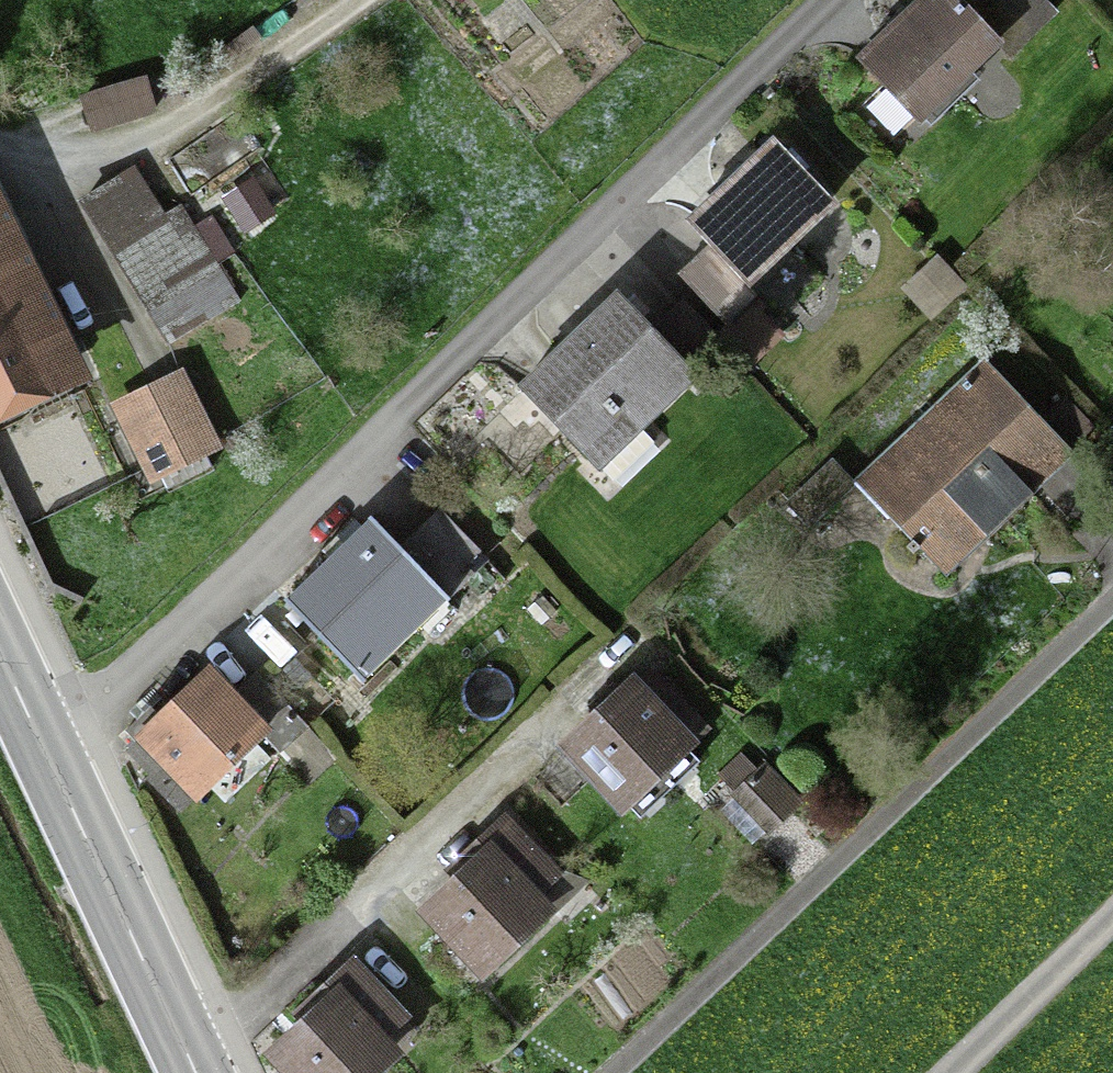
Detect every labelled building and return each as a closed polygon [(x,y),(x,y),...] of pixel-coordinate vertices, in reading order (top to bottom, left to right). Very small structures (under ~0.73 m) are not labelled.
[(927,128),(1011,55),(964,0),(946,0),(872,64),(927,128)] [(144,88),(83,106),(92,138),(153,120),(144,88)] [(758,290),(843,207),(781,145),(697,227),(758,290)] [(0,180),(0,439),(101,392),(0,180)] [(143,182),(88,218),(147,308),(203,272),(143,182)] [(257,198),(228,218),(252,253),(281,233),(257,198)] [(941,248),(906,266),(925,303),(960,286),(941,248)] [(688,286),(734,333),(759,308),(713,261),(688,286)] [(526,391),(607,477),(701,389),(620,303),(526,391)] [(861,485),(950,583),(1079,468),(991,369),(861,485)] [(190,385),(122,417),(158,492),(226,459),(190,385)] [(794,513),(816,538),(859,499),(837,474),(794,513)] [(301,614),(376,692),(457,615),(383,537),(301,614)] [(716,716),(662,658),(640,677),(645,682),(694,736),(716,716)] [(140,738),(200,802),(277,730),(217,667),(140,738)] [(572,749),(638,820),(711,754),(694,736),(645,682),(572,749)] [(722,781),(770,829),(800,799),(752,751),(722,781)] [(570,878),(516,820),(495,839),(499,844),(549,898),(570,878)] [(427,911),(493,982),(565,916),(549,898),(499,844),(427,911)] [(416,1020),(362,961),(340,981),(344,986),(394,1039),(416,1020)] [(291,1072),(393,1072),(411,1057),(394,1039),(344,986),(272,1052),(291,1072)]
